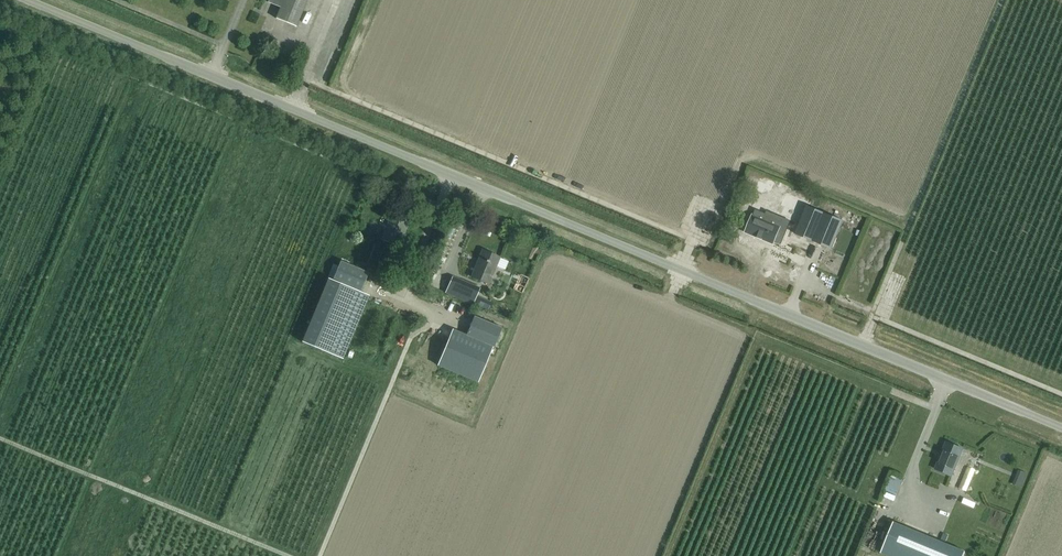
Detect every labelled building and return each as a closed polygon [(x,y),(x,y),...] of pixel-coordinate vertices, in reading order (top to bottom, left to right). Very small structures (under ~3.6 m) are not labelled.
[(306,0),(268,0),(267,2),(280,7),(276,18),(295,26),(306,0)] [(842,220),(807,206),(795,234),(831,248),(842,220)] [(752,214),(745,232),(772,244),(776,235),(780,236),(786,222),(755,209),(753,214),(752,214)] [(398,247),(409,220),(391,212),(380,239),(398,247)] [(489,284),(499,257),(481,250),(470,276),(489,284)] [(368,272),(340,261),(332,280),(360,292),(368,272)] [(424,269),(422,276),(431,278),(433,271),(424,269)] [(328,278),(301,342),(342,359),(369,295),(360,292),(332,280),(328,278)] [(466,335),(493,346),(494,347),(502,327),(473,316),(466,335)] [(478,383),(493,346),(466,335),(452,330),(437,367),(478,383)] [(952,475),(963,449),(945,441),(934,467),(952,475)] [(895,489),(890,501),(908,508),(913,496),(895,489)] [(888,555),(963,555),(965,551),(893,522),(880,553),(888,555)]
